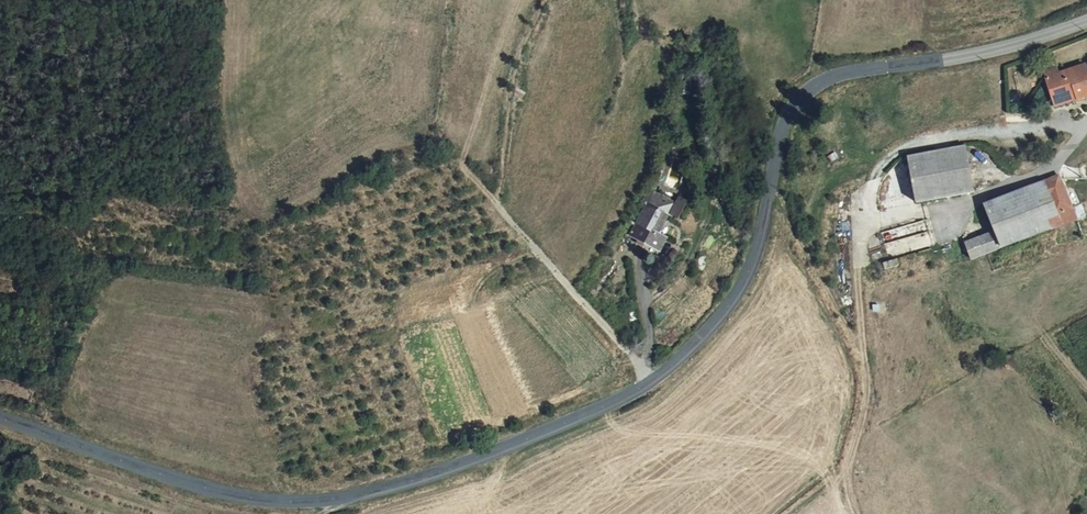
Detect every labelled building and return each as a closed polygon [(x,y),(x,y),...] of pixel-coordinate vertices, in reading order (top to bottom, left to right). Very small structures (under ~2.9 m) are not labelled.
[(1047,75),(1056,104),(1086,94),(1086,64),(1086,63),(1047,75)] [(529,94),(519,88),(517,98),(524,103),(529,94)] [(959,144),(900,156),(910,203),(969,191),(959,144)] [(960,242),(967,260),(1003,246),(1072,219),(1054,174),(979,204),(989,231),(960,242)] [(661,250),(656,247),(663,236),(661,234),(671,216),(670,215),(677,203),(654,189),(646,201),(645,201),(635,219),(631,217),(624,230),(648,244),(643,252),(655,260),(661,250)] [(684,199),(675,214),(682,218),(691,203),(684,199)] [(669,239),(663,236),(656,247),(661,250),(669,239)]
